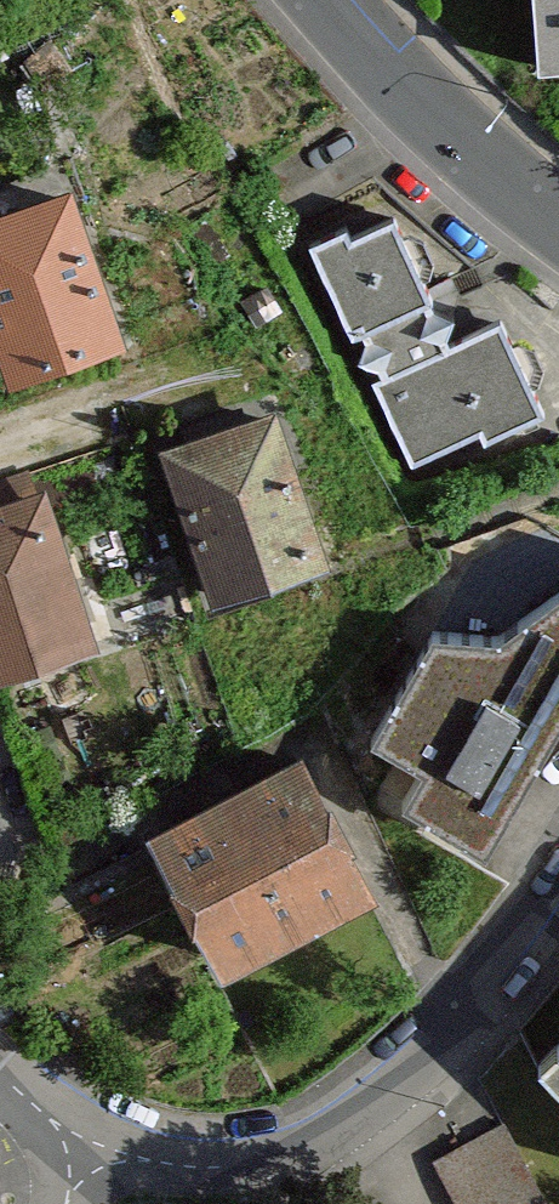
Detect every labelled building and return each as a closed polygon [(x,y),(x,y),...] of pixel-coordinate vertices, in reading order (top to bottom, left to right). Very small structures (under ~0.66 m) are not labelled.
[(543,74),(558,72),(558,0),(537,0),(543,74)] [(51,47),(27,66),(41,88),(71,70),(51,47)] [(17,375),(116,341),(69,204),(0,228),(0,325),(17,375)] [(454,318),(434,312),(430,304),(434,302),(396,220),(353,240),(349,231),(312,247),(355,339),(367,334),(370,339),(363,362),(383,369),(386,375),(374,381),(413,466),(481,434),(486,444),(546,415),(503,322),(450,346),(448,340),(454,318)] [(184,455),(174,459),(222,598),(321,563),(272,424),(247,433),(241,415),(190,433),(196,451),(184,455)] [(36,660),(39,670),(92,652),(42,504),(0,518),(0,672),(36,660)] [(435,636),(374,744),(411,765),(424,772),(404,808),(488,856),(558,732),(558,598),(501,641),(435,636)] [(133,604),(120,603),(111,611),(110,624),(118,633),(131,634),(140,626),(141,613),(133,604)] [(274,782),(162,841),(228,966),(276,940),(283,954),(327,930),(320,916),(368,891),(303,767),(274,782)] [(540,1069),(558,1087),(558,1050),(540,1069)] [(437,1166),(457,1203),(546,1203),(506,1129),(437,1166)]
